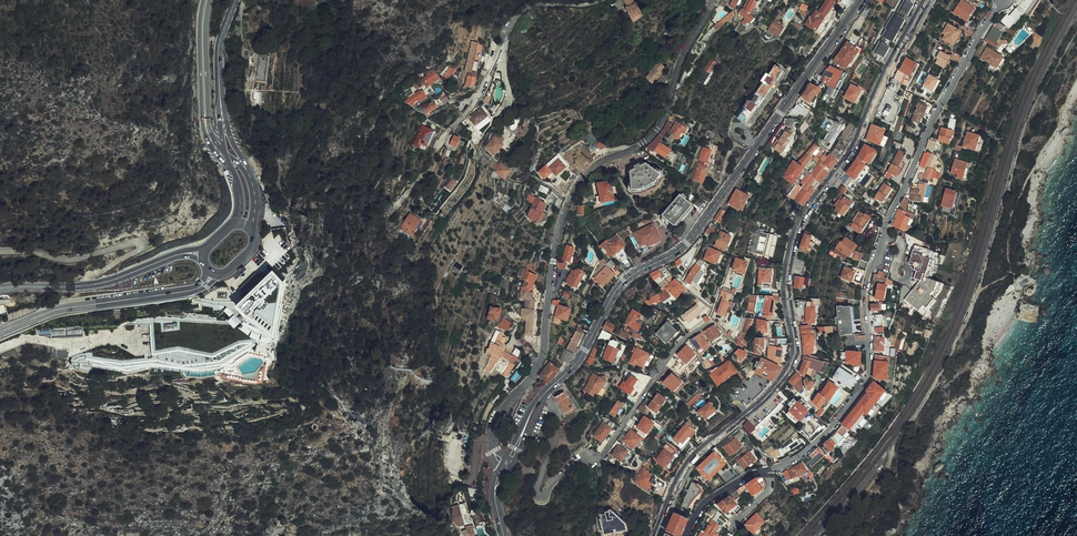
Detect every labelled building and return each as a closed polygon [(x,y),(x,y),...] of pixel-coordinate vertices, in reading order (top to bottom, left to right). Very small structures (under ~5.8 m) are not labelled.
[(622,5),(627,15),(638,9),(633,0),(631,0),(624,3),(622,4),(622,5)] [(738,12),(742,15),(747,19),(748,20),(751,15),(748,13),(746,11),(747,10),(752,0),(742,0),(740,3),(741,4),(740,5),(742,6),(742,7),(741,8),(738,6),(735,10),(738,12)] [(821,33),(827,26),(832,15),(834,12),(834,2),(834,0),(826,0),(823,3),(821,6),(818,11),(816,10),(810,18),(809,18),(805,23),(815,29),(821,33)] [(866,49),(865,51),(867,53),(875,58),(876,59),(876,58),(883,46),(893,28),(909,0),(894,0),(891,5),(890,4),(879,25),(876,30),(866,49)] [(950,9),(963,18),(971,5),(963,0),(956,0),(950,9)] [(808,5),(802,2),(800,7),(801,8),(799,12),(803,14),(808,5)] [(1017,10),(1013,6),(1010,8),(1006,14),(1004,13),(1003,14),(1002,16),(1000,18),(1006,23),(1012,16),(1017,10)] [(631,20),(640,13),(638,9),(627,15),(631,20)] [(713,29),(716,32),(719,30),(724,26),(723,25),(732,18),(731,17),(733,15),(731,12),(720,23),(713,29)] [(768,35),(777,34),(784,23),(778,20),(777,22),(771,18),(768,22),(767,21),(761,31),(768,35)] [(991,18),(988,22),(996,26),(999,22),(991,18)] [(966,24),(973,28),(976,23),(969,19),(966,24)] [(791,26),(798,31),(802,26),(794,21),(791,26)] [(942,27),(940,30),(942,32),(939,37),(949,42),(952,37),(958,28),(947,22),(943,27),(942,27)] [(988,22),(979,36),(992,44),(1000,29),(996,26),(988,22)] [(972,30),(964,25),(962,29),(968,32),(970,34),(972,30)] [(1034,30),(1030,35),(1033,37),(1035,39),(1039,34),(1034,30)] [(832,49),(829,52),(829,57),(842,64),(843,62),(854,48),(844,40),(836,51),(832,49)] [(461,67),(466,68),(465,72),(472,74),(473,70),(468,69),(473,46),(466,45),(461,67)] [(981,56),(981,57),(989,62),(990,60),(995,64),(997,60),(1000,54),(988,47),(987,47),(983,45),(978,54),(981,56)] [(854,48),(843,62),(845,64),(856,49),(854,48)] [(935,55),(932,60),(942,65),(944,61),(948,54),(938,48),(937,49),(934,54),(934,55),(935,55)] [(959,53),(953,49),(949,56),(955,59),(959,53)] [(901,54),(895,66),(899,68),(905,72),(908,67),(911,63),(913,64),(914,61),(912,60),(901,54)] [(653,79),(659,73),(658,71),(655,68),(658,66),(662,62),(660,60),(662,59),(659,55),(656,58),(650,63),(645,67),(647,69),(642,74),(648,80),(651,77),(653,79)] [(694,78),(699,81),(700,79),(703,81),(707,75),(708,74),(705,72),(713,60),(708,56),(703,64),(700,61),(697,65),(699,66),(699,68),(698,70),(699,70),(694,78)] [(718,58),(715,57),(713,60),(705,72),(708,74),(711,69),(718,58)] [(439,68),(436,72),(439,74),(438,75),(442,78),(453,65),(448,61),(446,59),(439,68)] [(739,102),(732,113),(748,124),(768,96),(785,70),(769,59),(755,79),(739,102)] [(822,91),(828,95),(837,78),(839,79),(842,76),(838,74),(841,70),(829,63),(827,66),(826,65),(825,66),(820,74),(824,77),(822,81),(824,81),(824,88),(822,91)] [(895,66),(890,76),(896,79),(897,79),(901,71),(898,69),(899,68),(895,66)] [(428,75),(430,78),(434,75),(430,68),(429,69),(427,67),(422,70),(424,72),(414,79),(417,83),(428,75)] [(837,78),(828,95),(831,96),(845,72),(841,70),(838,74),(842,76),(839,79),(837,78)] [(919,82),(923,85),(925,86),(928,88),(935,75),(926,70),(919,82)] [(888,79),(885,85),(886,86),(891,89),(892,88),(896,80),(896,79),(890,76),(889,75),(887,79),(888,79)] [(859,106),(861,107),(862,102),(855,98),(860,90),(860,88),(857,86),(848,81),(841,94),(851,99),(853,100),(851,103),(859,106)] [(808,90),(802,98),(806,101),(811,104),(816,96),(818,92),(820,90),(820,89),(816,88),(812,85),(811,85),(808,89),(808,90)] [(418,87),(405,95),(408,100),(419,93),(418,90),(420,89),(418,87)] [(927,95),(930,96),(934,98),(936,95),(938,92),(931,88),(930,91),(927,95)] [(442,91),(437,95),(438,97),(440,99),(445,96),(442,91)] [(501,93),(498,91),(492,99),(496,102),(501,93)] [(879,104),(874,113),(878,115),(888,120),(897,99),(889,95),(885,93),(879,104)] [(418,107),(422,111),(436,101),(435,100),(438,97),(437,95),(418,107)] [(930,106),(922,101),(916,98),(914,103),(914,104),(907,117),(915,121),(917,117),(922,120),(930,106)] [(793,110),(791,114),(793,116),(794,115),(795,115),(797,113),(800,115),(804,111),(798,106),(794,111),(793,110)] [(470,119),(474,125),(476,127),(488,118),(486,115),(481,108),(473,113),(472,113),(469,115),(472,118),(470,119)] [(851,119),(847,117),(842,125),(846,128),(851,119)] [(677,125),(679,121),(673,118),(667,128),(669,129),(665,135),(669,138),(673,132),(676,134),(680,127),(677,125)] [(942,126),(938,140),(950,143),(954,129),(956,119),(951,118),(948,128),(942,126)] [(882,127),(869,121),(863,136),(870,139),(870,140),(872,141),(872,140),(880,143),(884,134),(880,132),(882,127)] [(659,128),(657,130),(662,133),(667,125),(662,122),(659,128)] [(410,140),(415,142),(418,134),(422,125),(419,123),(410,140)] [(418,134),(415,142),(416,143),(418,139),(422,141),(429,144),(434,134),(428,131),(429,129),(425,127),(426,125),(423,123),(422,125),(418,134)] [(481,143),(489,151),(499,141),(497,139),(500,136),(493,128),(487,134),(488,136),(481,143)] [(591,139),(594,136),(594,135),(592,134),(588,129),(586,131),(579,134),(588,146),(593,142),(591,139)] [(448,130),(443,139),(448,141),(447,143),(449,145),(451,142),(452,143),(456,135),(448,130)] [(965,130),(960,146),(975,150),(980,135),(965,130)] [(651,137),(648,140),(651,143),(654,145),(652,147),(662,154),(662,155),(669,160),(674,152),(667,147),(657,140),(655,142),(654,142),(659,135),(655,132),(651,137)] [(776,146),(774,148),(783,154),(787,150),(785,149),(789,142),(787,141),(791,135),(787,133),(781,142),(779,140),(775,145),(776,146)] [(835,138),(828,150),(835,156),(843,143),(839,140),(835,138)] [(781,172),(780,173),(789,180),(791,178),(799,165),(807,154),(807,153),(808,151),(816,141),(813,139),(810,142),(795,161),(794,162),(790,158),(781,172)] [(818,143),(816,141),(808,151),(807,153),(807,154),(809,156),(811,153),(818,144),(818,143)] [(855,153),(854,154),(864,160),(872,148),(870,147),(871,145),(868,144),(868,145),(861,142),(855,153)] [(704,168),(703,168),(705,164),(701,162),(702,158),(703,159),(707,147),(700,144),(696,156),(697,156),(696,161),(690,176),(699,179),(704,168)] [(902,160),(900,159),(898,158),(900,154),(902,150),(897,146),(889,160),(884,168),(894,173),(898,165),(899,165),(902,160)] [(730,152),(736,157),(739,152),(733,148),(730,152)] [(759,148),(754,155),(758,158),(763,150),(759,148)] [(555,155),(562,163),(565,161),(555,150),(552,152),(555,155)] [(927,163),(931,154),(926,151),(925,150),(920,163),(922,164),(917,174),(923,177),(924,174),(927,176),(930,168),(928,167),(929,164),(927,163)] [(815,160),(816,161),(824,168),(833,157),(826,151),(823,154),(820,152),(816,157),(817,158),(815,160)] [(543,160),(545,163),(555,155),(552,152),(543,160)] [(562,163),(555,155),(545,163),(552,172),(562,163)] [(853,156),(843,170),(847,172),(841,180),(845,183),(861,161),(853,156)] [(952,156),(948,170),(953,172),(953,174),(962,177),(967,161),(952,156)] [(636,159),(631,162),(632,164),(626,167),(628,178),(625,179),(625,187),(629,188),(640,188),(644,185),(654,180),(661,172),(660,167),(656,164),(653,167),(643,158),(637,161),(636,159)] [(495,161),(491,166),(490,168),(496,172),(500,175),(507,166),(496,159),(495,161)] [(803,168),(816,179),(824,168),(816,161),(811,167),(809,165),(806,168),(804,166),(803,168)] [(545,168),(542,163),(535,168),(540,175),(543,172),(542,170),(545,168)] [(800,182),(800,183),(808,189),(816,179),(803,168),(802,167),(800,170),(803,173),(802,174),(798,179),(800,182)] [(444,182),(443,182),(448,185),(452,179),(447,176),(444,182)] [(602,178),(601,178),(594,180),(597,193),(594,193),(595,199),(611,195),(607,177),(602,178)] [(736,188),(727,204),(738,210),(740,208),(741,209),(744,205),(745,206),(749,201),(747,200),(758,183),(752,179),(746,190),(748,192),(747,194),(744,193),(740,190),(736,188)] [(881,179),(872,193),(874,195),(873,197),(877,200),(883,192),(889,184),(881,179)] [(792,182),(783,193),(799,202),(806,192),(807,191),(807,190),(798,184),(793,180),(792,182)] [(843,186),(840,182),(836,186),(835,186),(832,189),(837,193),(839,190),(843,186)] [(912,183),(911,187),(920,189),(918,201),(920,201),(924,184),(916,182),(915,186),(915,184),(912,183)] [(555,193),(550,187),(543,199),(544,200),(550,203),(555,193)] [(911,187),(909,187),(908,192),(909,198),(918,201),(920,189),(911,187)] [(941,205),(951,207),(956,191),(945,188),(941,205)] [(526,196),(533,199),(536,193),(529,190),(526,196)] [(663,207),(659,212),(672,223),(684,207),(688,201),(681,196),(682,195),(676,191),(663,207)] [(956,191),(951,207),(955,208),(959,192),(956,191)] [(544,200),(543,199),(539,197),(540,196),(536,193),(533,199),(532,201),(535,202),(533,206),(538,210),(544,200)] [(831,207),(838,213),(846,204),(849,200),(841,194),(831,207)] [(691,201),(693,202),(696,205),(701,198),(696,195),(691,201)] [(880,203),(877,209),(882,212),(883,210),(890,197),(885,195),(880,203)] [(902,201),(898,209),(905,212),(909,199),(904,197),(902,201)] [(532,201),(526,211),(534,215),(533,217),(539,219),(543,211),(544,210),(540,209),(539,210),(538,210),(533,206),(535,202),(532,201)] [(571,203),(569,207),(576,207),(576,212),(582,212),(582,204),(571,203)] [(846,204),(838,213),(840,215),(847,205),(846,204)] [(721,208),(714,218),(719,221),(721,218),(725,210),(721,208)] [(848,219),(845,223),(857,231),(868,214),(863,210),(862,212),(858,209),(850,221),(848,219)] [(411,234),(414,229),(412,228),(418,217),(406,210),(398,224),(396,228),(400,230),(401,229),(411,234)] [(914,216),(905,212),(904,217),(899,215),(897,220),(897,221),(895,221),(892,226),(903,231),(906,225),(910,226),(914,216)] [(647,224),(655,220),(651,213),(644,217),(647,224)] [(412,228),(414,229),(420,217),(418,217),(412,228)] [(628,222),(624,225),(628,234),(632,232),(631,231),(632,230),(628,222)] [(705,231),(704,232),(708,235),(710,233),(712,234),(715,229),(717,226),(714,224),(712,222),(709,226),(705,231)] [(637,228),(632,230),(631,231),(632,232),(637,243),(657,234),(651,223),(638,229),(637,228)] [(756,225),(749,224),(748,229),(745,250),(760,253),(766,254),(771,233),(765,231),(758,230),(759,227),(756,227),(756,225)] [(873,238),(876,230),(868,227),(865,236),(873,238)] [(721,230),(714,245),(724,249),(731,235),(721,230)] [(821,242),(805,230),(799,246),(798,250),(804,251),(805,249),(810,250),(813,243),(819,245),(821,242)] [(605,236),(598,241),(599,243),(600,242),(607,253),(610,251),(614,248),(615,247),(621,243),(621,242),(614,232),(606,237),(605,236)] [(836,237),(832,243),(838,247),(836,248),(835,250),(840,254),(842,252),(844,253),(852,240),(841,233),(838,239),(836,237)] [(854,242),(852,240),(844,253),(846,255),(854,242)] [(563,241),(559,258),(564,259),(566,259),(567,253),(570,244),(563,241)] [(813,248),(818,250),(819,245),(813,243),(810,250),(805,249),(804,251),(809,253),(811,251),(813,248)] [(716,251),(717,248),(710,245),(706,244),(701,256),(712,261),(713,259),(716,260),(719,252),(716,251)] [(921,280),(923,281),(924,277),(926,272),(928,273),(933,256),(932,255),(933,251),(912,244),(906,260),(907,262),(912,264),(911,268),(913,269),(911,277),(921,280)] [(852,247),(849,255),(856,258),(859,250),(852,247)] [(539,249),(535,259),(543,262),(546,251),(539,249)] [(865,261),(869,251),(860,249),(856,258),(865,261)] [(744,259),(735,256),(733,255),(729,266),(740,270),(744,259)] [(554,264),(554,265),(561,265),(564,260),(559,258),(558,257),(555,256),(554,256),(553,264),(554,264)] [(606,257),(604,259),(602,262),(604,263),(607,266),(611,262),(606,257)] [(619,261),(623,266),(629,263),(625,257),(619,261)] [(680,258),(673,262),(677,267),(683,262),(680,258)] [(518,270),(516,274),(522,277),(523,276),(530,279),(533,269),(530,267),(531,264),(529,264),(530,260),(527,259),(522,271),(518,270)] [(682,281),(686,284),(689,280),(691,282),(693,278),(699,269),(701,266),(703,267),(706,268),(707,268),(707,267),(708,265),(704,263),(703,264),(698,260),(696,262),(693,265),(682,281)] [(795,266),(794,272),(802,274),(804,266),(805,263),(796,262),(795,266)] [(591,276),(599,284),(602,279),(601,278),(610,269),(609,268),(607,266),(604,263),(591,276)] [(841,263),(838,274),(848,277),(852,267),(841,263)] [(564,264),(563,267),(568,270),(567,272),(563,280),(571,283),(572,281),(574,282),(580,270),(579,270),(580,268),(575,266),(574,267),(573,266),(572,268),(564,264)] [(611,271),(614,273),(618,269),(613,264),(609,268),(610,269),(612,270),(611,271)] [(759,282),(759,284),(762,284),(766,284),(767,280),(768,280),(768,274),(769,273),(769,266),(756,265),(755,282),(759,282)] [(863,268),(855,265),(853,271),(861,274),(863,268)] [(602,279),(611,271),(612,270),(610,269),(601,278),(602,279)] [(657,269),(649,273),(653,280),(662,274),(657,269)] [(699,269),(693,278),(695,279),(697,281),(703,273),(701,271),(699,269)] [(245,318),(276,342),(285,284),(286,279),(282,282),(272,271),(235,307),(245,318)] [(867,289),(866,292),(868,293),(871,294),(881,297),(883,280),(889,282),(890,280),(891,281),(891,279),(885,276),(884,275),(880,274),(873,272),(871,271),(869,275),(868,281),(867,289)] [(523,276),(522,277),(518,284),(522,286),(521,288),(527,291),(528,288),(526,288),(529,280),(530,279),(523,276)] [(797,283),(796,287),(803,289),(805,278),(797,276),(796,283),(797,283)] [(920,287),(917,285),(916,284),(915,284),(913,284),(902,298),(919,312),(924,306),(931,296),(928,294),(933,288),(935,289),(938,281),(924,277),(923,281),(922,284),(920,287)] [(657,287),(660,291),(664,289),(665,288),(669,285),(665,280),(657,287)] [(669,285),(665,288),(675,298),(679,293),(683,297),(688,291),(678,283),(675,280),(674,280),(672,282),(669,285)] [(632,286),(624,293),(625,296),(628,301),(637,293),(632,286)] [(521,288),(516,288),(517,294),(522,294),(522,304),(531,305),(531,298),(529,298),(530,296),(530,289),(528,288),(527,291),(521,288)] [(646,300),(647,303),(652,301),(653,302),(658,299),(659,301),(669,296),(664,289),(660,291),(655,295),(652,297),(649,299),(646,300)] [(726,295),(720,292),(712,310),(715,311),(713,316),(718,319),(721,313),(720,313),(725,302),(726,300),(724,299),(725,296),(726,295)] [(763,298),(761,298),(759,314),(765,315),(765,311),(767,311),(769,311),(770,295),(769,295),(770,292),(762,292),(762,295),(763,295),(763,298)] [(837,295),(833,294),(834,313),(831,313),(832,320),(835,319),(836,331),(858,330),(856,302),(848,302),(848,296),(837,295)] [(931,296),(924,306),(926,307),(933,298),(931,296)] [(484,321),(490,323),(492,319),(493,317),(494,317),(497,306),(499,301),(499,299),(492,297),(490,304),(488,303),(485,314),(486,315),(484,321)] [(802,298),(791,297),(793,309),(795,319),(802,319),(802,298)] [(805,298),(803,298),(803,319),(811,319),(811,303),(809,303),(809,298),(805,298)] [(693,300),(679,313),(685,320),(699,308),(693,300)] [(555,301),(551,313),(563,316),(566,304),(555,301)] [(531,305),(522,304),(519,304),(518,312),(521,312),(521,315),(524,315),(522,328),(528,328),(531,305)] [(230,316),(234,313),(228,306),(225,309),(230,316)] [(626,327),(629,329),(632,330),(641,313),(629,306),(622,319),(624,320),(623,321),(628,324),(626,327)] [(687,327),(700,317),(699,315),(697,312),(683,322),(687,327)] [(881,312),(869,312),(870,325),(871,331),(873,331),(873,330),(882,329),(882,324),(881,312)] [(737,329),(735,332),(733,334),(737,338),(742,330),(744,326),(745,325),(749,314),(744,313),(738,328),(737,329)] [(744,326),(742,330),(745,331),(751,315),(749,314),(745,325),(744,326)] [(501,315),(497,319),(499,320),(498,324),(504,327),(508,320),(501,315)] [(760,316),(754,315),(754,319),(753,319),(752,323),(752,327),(755,327),(755,326),(757,326),(757,333),(767,332),(766,317),(760,316)] [(100,346),(86,351),(86,361),(92,362),(91,365),(127,371),(141,368),(153,367),(196,370),(222,367),(248,350),(259,342),(260,334),(243,322),(148,316),(151,350),(148,350),(142,356),(136,356),(116,345),(100,346)] [(600,325),(608,329),(610,323),(604,318),(603,318),(600,325)] [(662,318),(652,330),(661,339),(664,335),(672,326),(669,324),(662,318)] [(720,336),(724,334),(714,324),(712,324),(711,321),(701,328),(710,342),(713,340),(715,340),(717,340),(718,340),(719,339),(720,338),(720,336)] [(672,326),(664,335),(669,339),(670,338),(677,331),(672,326)] [(807,326),(798,327),(799,336),(800,346),(800,351),(802,351),(804,351),(806,350),(808,350),(807,346),(810,346),(809,341),(810,340),(810,330),(809,330),(809,326),(807,326)] [(608,331),(599,327),(597,332),(596,333),(599,334),(603,336),(604,335),(606,336),(608,331)] [(618,327),(615,332),(622,336),(625,330),(618,327)] [(566,347),(575,353),(576,351),(578,348),(575,346),(582,333),(577,330),(566,347)] [(697,330),(687,336),(691,343),(695,351),(700,348),(697,343),(703,339),(697,330)] [(751,334),(751,349),(756,351),(756,348),(758,348),(758,344),(760,344),(760,335),(751,334)] [(872,344),(871,352),(873,352),(876,352),(876,347),(881,347),(881,342),(882,341),(882,336),(881,335),(876,335),(876,334),(872,334),(872,344)] [(610,359),(616,345),(613,344),(615,339),(610,336),(610,337),(608,336),(606,341),(601,352),(602,353),(601,354),(610,359)] [(496,339),(492,337),(491,340),(488,339),(486,345),(484,345),(482,350),(487,352),(484,362),(481,366),(486,370),(490,364),(503,372),(511,361),(509,360),(496,351),(499,347),(500,345),(499,341),(496,339)] [(685,337),(681,341),(682,343),(674,351),(677,354),(678,356),(676,358),(680,362),(678,364),(679,367),(683,364),(683,365),(693,355),(689,350),(684,345),(687,342),(685,337)] [(765,342),(764,355),(777,360),(778,348),(779,344),(765,342)] [(595,346),(592,344),(591,344),(591,345),(588,350),(582,359),(588,362),(591,357),(590,356),(590,355),(595,346)] [(642,346),(634,362),(639,364),(640,362),(647,365),(650,358),(649,357),(652,352),(646,350),(647,348),(642,346)] [(734,346),(731,349),(740,355),(743,349),(734,346)] [(496,351),(509,360),(512,354),(509,351),(507,352),(499,347),(496,351)] [(843,355),(843,359),(849,361),(856,361),(857,349),(843,349),(843,350),(843,355)] [(574,355),(567,350),(563,356),(561,358),(561,361),(563,363),(564,362),(567,364),(574,355)] [(872,358),(871,375),(885,376),(886,371),(885,370),(886,354),(884,353),(876,352),(873,352),(872,358)] [(757,355),(752,353),(744,359),(751,362),(753,357),(756,358),(757,355)] [(800,353),(799,356),(801,356),(798,362),(796,369),(800,372),(801,370),(809,373),(810,371),(814,373),(816,368),(815,368),(805,364),(808,355),(800,353)] [(704,355),(699,358),(702,365),(708,363),(704,355)] [(755,370),(769,376),(774,369),(777,364),(757,355),(756,358),(753,357),(751,362),(754,363),(752,368),(751,370),(754,372),(755,370)] [(812,356),(808,355),(805,364),(815,368),(821,358),(812,356)] [(709,369),(706,371),(713,383),(713,382),(723,375),(733,368),(725,357),(720,361),(709,369)] [(815,368),(816,368),(818,369),(824,359),(821,358),(815,368)] [(539,377),(548,384),(562,365),(554,359),(539,377)] [(798,374),(792,369),(785,378),(789,381),(789,382),(796,388),(793,390),(795,392),(796,391),(798,393),(801,395),(804,393),(801,388),(800,386),(799,384),(798,380),(798,374)] [(658,379),(669,388),(677,380),(678,379),(674,376),(667,370),(658,379)] [(585,380),(580,388),(590,394),(592,391),(594,392),(596,389),(603,379),(603,378),(603,377),(603,376),(603,375),(602,374),(601,374),(600,374),(598,374),(597,375),(590,371),(584,379),(585,380)] [(845,384),(852,389),(855,386),(857,382),(860,377),(857,373),(853,371),(845,384)] [(811,378),(803,373),(801,378),(802,385),(804,388),(806,387),(810,379),(811,378)] [(631,395),(636,389),(632,386),(637,380),(631,375),(628,380),(626,379),(623,384),(621,382),(618,386),(628,394),(631,395)] [(821,395),(820,398),(823,400),(834,383),(826,378),(816,391),(821,395)] [(855,402),(839,421),(846,427),(861,408),(864,410),(873,399),(876,402),(887,391),(882,387),(881,388),(880,387),(871,379),(864,387),(865,388),(855,402)] [(669,388),(668,390),(670,392),(679,382),(677,380),(669,388)] [(560,389),(552,394),(554,399),(556,399),(562,409),(569,405),(562,394),(563,394),(560,389)] [(654,390),(644,404),(653,410),(663,396),(654,390)] [(811,396),(809,399),(816,404),(820,398),(821,395),(816,391),(814,390),(811,396)] [(492,394),(497,399),(500,396),(494,391),(492,394)] [(688,398),(690,399),(696,392),(695,391),(688,398)] [(887,391),(876,402),(879,404),(879,405),(883,400),(889,393),(887,391)] [(782,397),(777,392),(760,409),(749,421),(753,425),(761,418),(782,397)] [(795,414),(801,420),(804,417),(800,413),(804,408),(803,407),(806,404),(798,396),(793,400),(783,410),(791,418),(795,414)] [(789,397),(783,402),(787,405),(792,400),(789,397)] [(695,411),(696,411),(697,410),(699,412),(701,414),(702,414),(711,408),(711,407),(706,400),(693,409),(695,411)] [(821,400),(817,406),(813,412),(817,414),(824,403),(821,400)] [(615,417),(617,413),(623,404),(618,401),(609,414),(615,417)] [(637,401),(634,407),(640,411),(643,406),(637,401)] [(828,405),(824,403),(817,414),(821,416),(828,405)] [(712,410),(711,408),(702,414),(704,416),(712,410)] [(633,424),(636,426),(643,430),(640,433),(642,434),(646,427),(645,426),(647,424),(648,424),(651,420),(640,413),(633,424)] [(804,417),(801,420),(802,420),(797,425),(801,430),(806,434),(815,424),(820,428),(824,424),(819,420),(817,423),(815,421),(808,414),(805,417),(804,417)] [(684,419),(677,426),(684,433),(689,427),(690,426),(686,423),(687,421),(684,419)] [(604,423),(595,437),(603,443),(612,429),(604,423)] [(829,434),(817,445),(821,450),(821,452),(825,452),(825,450),(841,434),(846,429),(839,424),(834,430),(835,430),(830,435),(829,434)] [(684,433),(677,426),(669,435),(673,438),(674,436),(678,440),(679,438),(684,433)] [(621,433),(617,438),(622,442),(622,441),(633,448),(632,450),(633,451),(638,444),(637,443),(640,438),(630,431),(625,437),(621,433)] [(726,452),(730,449),(735,446),(738,443),(732,435),(720,444),(726,452)] [(837,446),(847,436),(846,435),(837,446)] [(847,436),(837,446),(842,451),(852,440),(847,436)] [(675,448),(669,442),(667,444),(662,441),(651,455),(656,458),(655,459),(660,463),(664,457),(668,452),(670,454),(671,454),(673,454),(673,453),(674,453),(674,452),(673,451),(673,450),(675,448)] [(766,445),(763,447),(765,451),(769,453),(771,457),(774,456),(768,443),(766,445)] [(627,449),(620,444),(619,446),(617,445),(610,455),(620,461),(621,458),(625,461),(628,456),(624,453),(627,449)] [(704,455),(702,457),(712,468),(721,460),(714,452),(717,450),(714,447),(712,444),(708,447),(710,449),(704,455)] [(736,461),(733,464),(738,471),(742,469),(740,466),(744,462),(748,459),(752,457),(746,448),(733,458),(736,461)] [(664,457),(660,463),(662,465),(670,454),(668,452),(664,457)] [(805,452),(799,458),(801,461),(808,455),(805,452)] [(753,458),(758,464),(764,463),(763,460),(762,456),(761,454),(758,454),(753,458)] [(712,468),(702,457),(693,465),(700,472),(698,475),(701,478),(712,468)] [(790,465),(794,472),(795,473),(803,468),(798,460),(790,465)] [(645,467),(640,464),(630,478),(635,482),(636,481),(641,485),(649,473),(643,469),(645,467)] [(724,464),(716,471),(723,480),(731,474),(724,464)] [(730,467),(734,473),(738,471),(733,464),(730,467)] [(780,471),(777,473),(781,480),(794,472),(790,465),(785,469),(784,467),(779,469),(780,471)] [(657,476),(662,480),(666,473),(660,469),(656,475),(657,476)] [(704,481),(710,488),(723,480),(716,471),(704,481)] [(649,473),(641,485),(643,486),(650,474),(649,473)] [(746,479),(742,481),(748,491),(749,491),(755,487),(761,483),(762,482),(762,480),(761,479),(758,474),(755,473),(753,474),(746,479)] [(707,490),(696,474),(693,480),(687,478),(682,490),(677,502),(690,507),(694,502),(696,499),(698,497),(702,493),(707,490)] [(653,484),(650,492),(659,496),(662,486),(664,482),(664,481),(662,480),(657,476),(654,481),(652,480),(651,482),(653,484)] [(732,487),(725,492),(726,493),(728,496),(729,496),(730,498),(736,493),(732,487)] [(466,490),(461,492),(465,502),(470,500),(466,490)] [(721,509),(718,511),(720,511),(725,516),(725,517),(729,511),(727,509),(726,510),(724,507),(727,505),(729,507),(732,511),(735,507),(731,502),(732,501),(730,498),(729,496),(728,496),(726,493),(725,492),(713,499),(714,501),(721,509)] [(456,501),(456,503),(458,510),(465,508),(462,499),(456,501)] [(449,509),(450,511),(451,511),(453,517),(451,517),(451,518),(454,523),(460,521),(460,519),(458,510),(456,503),(450,505),(449,509)] [(467,516),(465,508),(458,510),(461,518),(467,516)] [(668,520),(665,528),(678,534),(686,516),(672,510),(668,520)] [(750,530),(751,529),(760,520),(761,519),(753,510),(742,522),(750,530)] [(725,516),(720,511),(716,516),(722,522),(726,519),(724,517),(725,516)] [(626,525),(612,512),(600,514),(601,521),(600,521),(603,534),(607,533),(608,534),(623,531),(623,529),(627,528),(626,525)] [(458,535),(471,535),(470,533),(472,533),(469,525),(470,524),(469,521),(468,516),(467,516),(461,518),(460,519),(460,521),(462,527),(458,528),(459,533),(459,535),(458,535)] [(699,527),(694,535),(701,535),(703,532),(704,533),(713,519),(709,517),(702,527),(701,529),(699,527)] [(704,533),(710,535),(711,535),(714,531),(719,524),(719,523),(717,521),(716,521),(713,519),(704,533)] [(760,520),(751,529),(753,531),(762,522),(760,520)]
